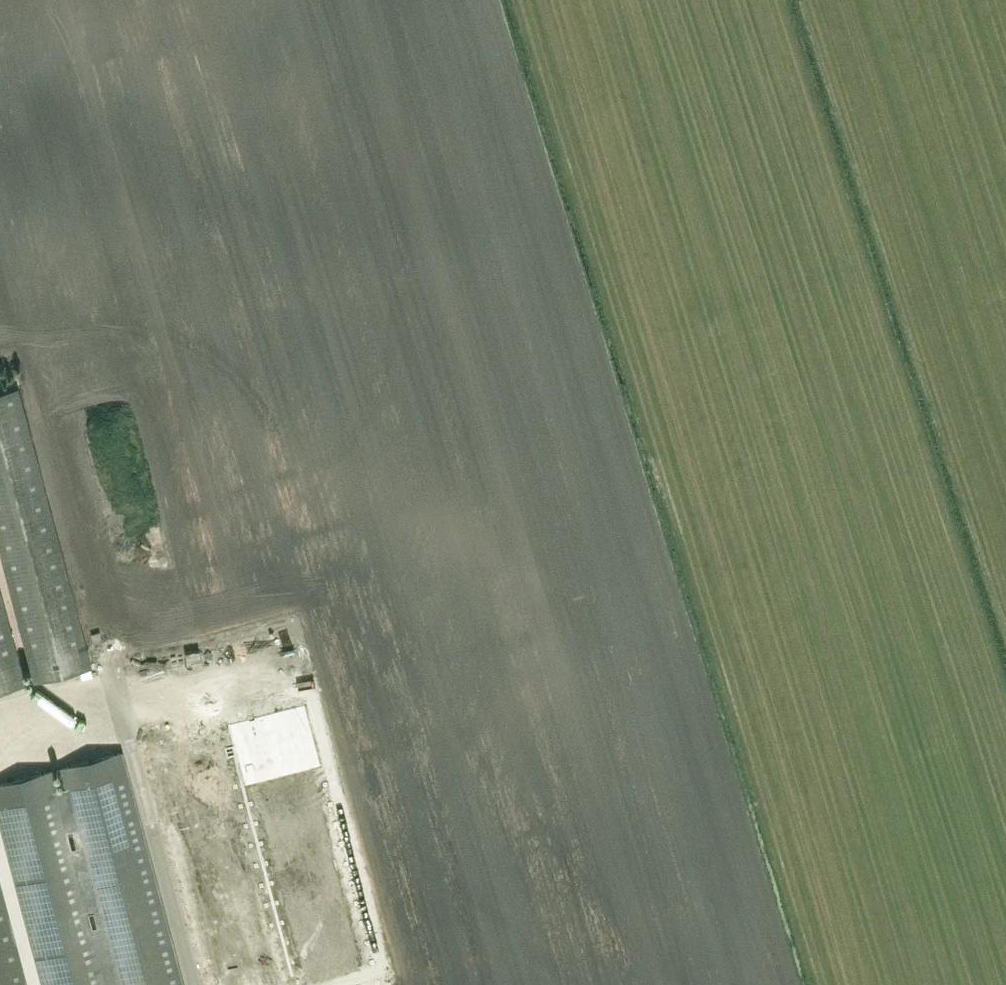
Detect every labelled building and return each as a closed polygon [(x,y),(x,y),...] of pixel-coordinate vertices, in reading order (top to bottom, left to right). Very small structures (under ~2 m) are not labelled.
[(34,682),(91,667),(18,388),(0,393),(0,551),(34,682)] [(0,591),(0,691),(24,684),(0,591)] [(127,768),(125,768),(121,752),(61,768),(67,787),(57,790),(52,770),(0,784),(0,823),(43,984),(184,984),(127,768)] [(0,888),(0,984),(26,984),(0,888)]
